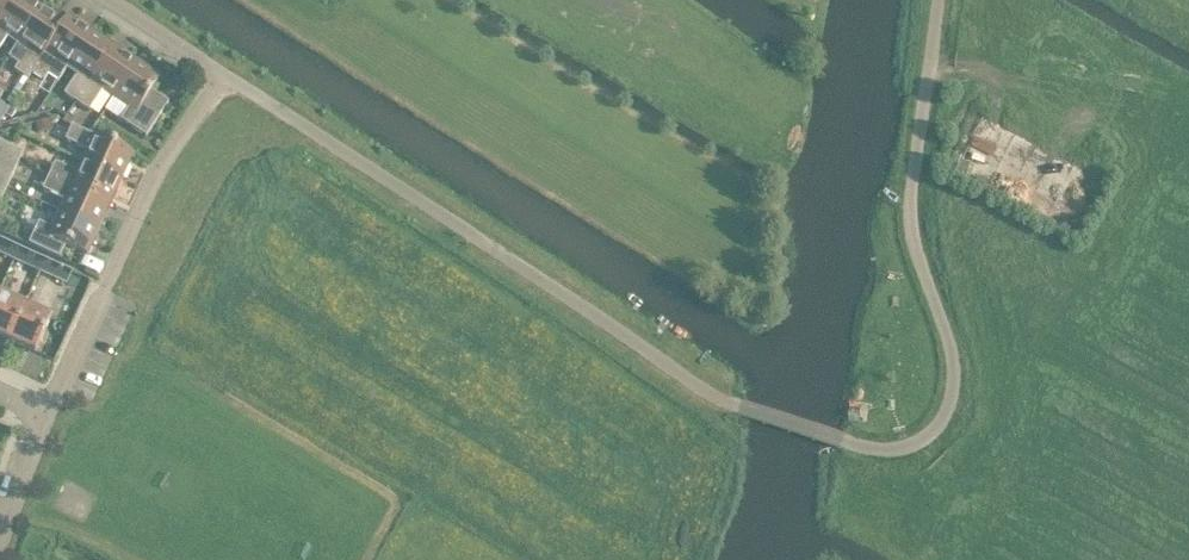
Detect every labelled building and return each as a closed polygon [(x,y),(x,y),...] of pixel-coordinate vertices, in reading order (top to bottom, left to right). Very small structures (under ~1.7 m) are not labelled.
[(16,42),(40,6),(32,0),(12,0),(0,17),(0,45),(6,35),(16,42)] [(12,0),(0,0),(0,17),(12,0)] [(40,6),(16,42),(7,56),(17,62),(13,69),(27,78),(31,72),(30,72),(63,21),(62,20),(40,6)] [(30,72),(31,72),(43,80),(47,74),(57,80),(66,66),(90,30),(67,14),(62,20),(63,21),(30,72)] [(90,30),(66,66),(76,73),(63,93),(75,102),(113,45),(90,30)] [(113,45),(75,102),(88,110),(101,90),(114,98),(138,62),(113,45)] [(159,76),(138,62),(114,98),(127,107),(119,119),(145,136),(167,101),(150,90),(159,76)] [(4,113),(8,106),(0,101),(0,118),(4,113)] [(8,106),(4,113),(10,117),(15,109),(9,105),(8,106)] [(49,117),(35,121),(38,131),(52,127),(49,117)] [(81,160),(121,178),(132,153),(71,125),(64,139),(86,149),(81,160)] [(0,141),(0,157),(16,164),(22,151),(0,141)] [(10,177),(16,164),(0,157),(0,173),(10,177)] [(48,175),(109,203),(121,178),(81,160),(76,171),(54,161),(48,175)] [(4,190),(10,177),(0,173),(0,188),(4,190)] [(109,203),(48,175),(41,188),(63,198),(57,213),(96,231),(109,203)] [(86,253),(96,231),(57,213),(50,227),(37,221),(27,243),(58,257),(65,243),(86,253)] [(18,246),(0,238),(0,254),(12,259),(18,246)] [(38,271),(44,258),(18,246),(12,259),(38,271)] [(65,283),(71,270),(44,258),(38,271),(65,283)] [(34,351),(49,316),(56,302),(29,290),(23,304),(7,339),(34,351)] [(23,304),(0,294),(0,336),(7,339),(23,304)]
